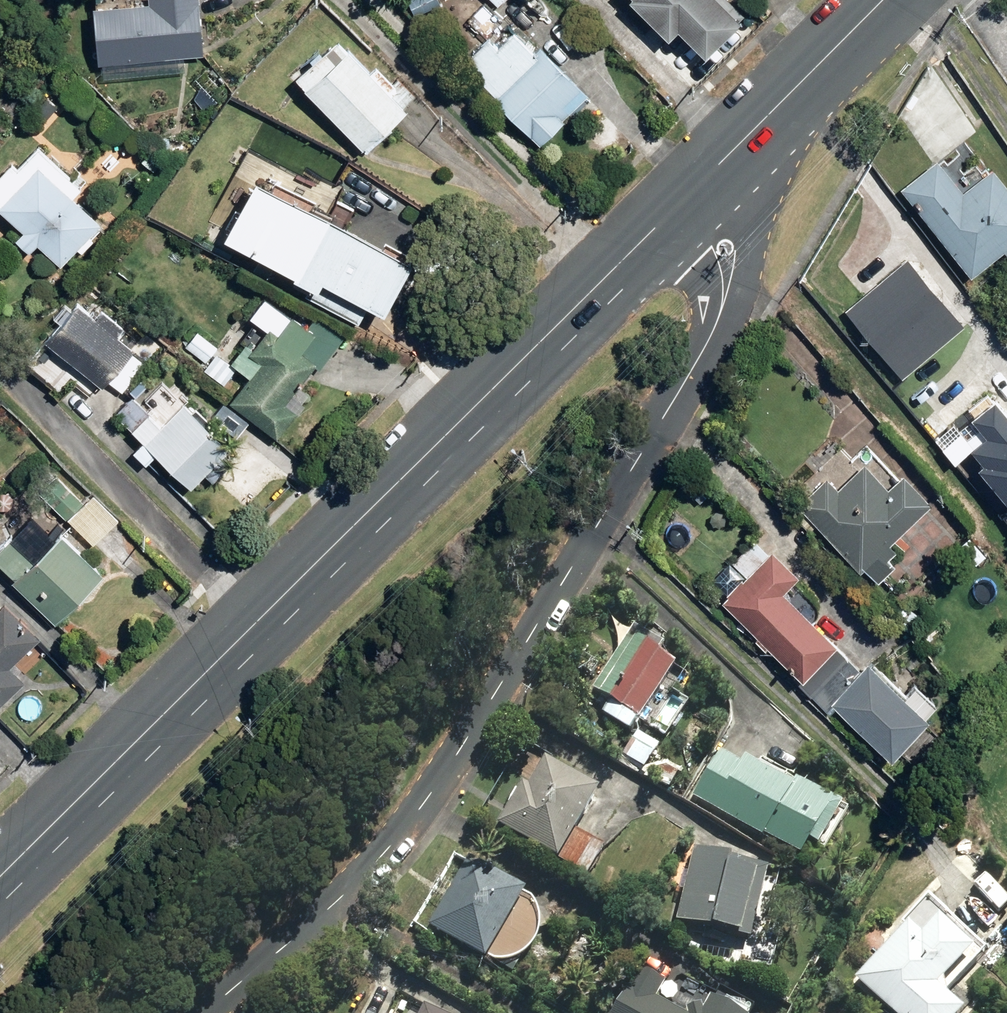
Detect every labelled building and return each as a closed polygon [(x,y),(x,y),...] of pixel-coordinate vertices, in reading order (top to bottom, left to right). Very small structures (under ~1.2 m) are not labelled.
[(105,59),(211,50),(207,0),(100,0),(105,59)] [(301,69),(369,143),(416,101),(348,28),(301,69)] [(482,38),(455,64),(487,96),(484,99),(525,140),(527,138),(535,147),(559,123),(556,120),(579,97),(532,50),(529,53),(511,34),(508,37),(505,34),(491,48),(482,38)] [(35,109),(47,119),(61,103),(49,93),(35,109)] [(87,181),(45,140),(24,161),(18,155),(0,173),(0,196),(29,224),(21,232),(34,246),(43,237),(66,259),(84,242),(88,246),(99,234),(95,230),(107,217),(78,189),(87,181)] [(144,157),(153,166),(163,155),(154,147),(144,157)] [(895,190),(963,278),(997,252),(999,255),(1006,250),(1006,196),(986,169),(955,193),(931,162),(895,190)] [(306,294),(358,322),(367,306),(381,315),(409,263),(253,179),(221,238),(310,287),(306,294)] [(960,329),(903,259),(840,310),(897,380),(960,329)] [(139,347),(121,330),(129,321),(109,304),(103,311),(86,296),(51,332),(106,381),(113,374),(128,387),(150,362),(136,349),(139,347)] [(318,318),(302,306),(285,328),(277,320),(257,346),(268,355),(235,396),(282,433),(304,406),(297,400),(304,392),(300,388),(326,355),(329,357),(349,331),(324,311),(318,318)] [(208,360),(220,345),(200,328),(188,343),(208,360)] [(133,386),(139,392),(150,382),(145,376),(133,386)] [(166,422),(138,393),(121,410),(147,437),(138,446),(151,460),(163,448),(197,481),(208,471),(217,478),(237,456),(229,449),(236,441),(190,397),(166,422)] [(216,416),(238,436),(253,420),(229,399),(216,416)] [(1006,507),(1006,427),(986,402),(964,421),(979,439),(963,452),(974,465),(969,470),(999,506),(1003,502),(1006,507)] [(823,480),(793,508),(853,572),(869,557),(876,565),(889,552),(882,544),(924,505),(897,476),(883,489),(860,465),(833,491),(823,480)] [(55,503),(74,485),(62,472),(43,490),(55,503)] [(75,512),(101,538),(125,514),(100,489),(75,512)] [(61,617),(108,569),(67,528),(42,554),(17,529),(0,547),(0,551),(21,572),(18,575),(61,617)] [(767,554),(717,604),(795,681),(829,647),(777,595),(792,579),(767,554)] [(0,707),(30,678),(15,663),(44,635),(9,598),(0,607),(0,706),(0,707)] [(625,736),(670,674),(626,642),(589,692),(607,704),(598,716),(625,736)] [(863,666),(825,704),(883,760),(921,722),(863,666)] [(639,778),(657,752),(637,740),(620,766),(639,778)] [(718,755),(688,801),(756,845),(760,839),(794,861),(803,848),(811,853),(836,814),(792,786),(789,791),(742,761),(737,768),(718,755)] [(491,832),(550,869),(593,801),(539,767),(523,793),(518,790),(491,832)] [(428,913),(490,951),(531,885),(469,847),(428,913)] [(745,949),(762,875),(687,858),(670,933),(745,949)] [(849,984),(877,1012),(946,1012),(939,1006),(936,991),(967,961),(932,925),(914,942),(904,931),(849,984)] [(650,1003),(661,988),(641,975),(616,1012),(665,1012),(650,1003)] [(429,999),(422,1012),(458,1012),(429,999)]
